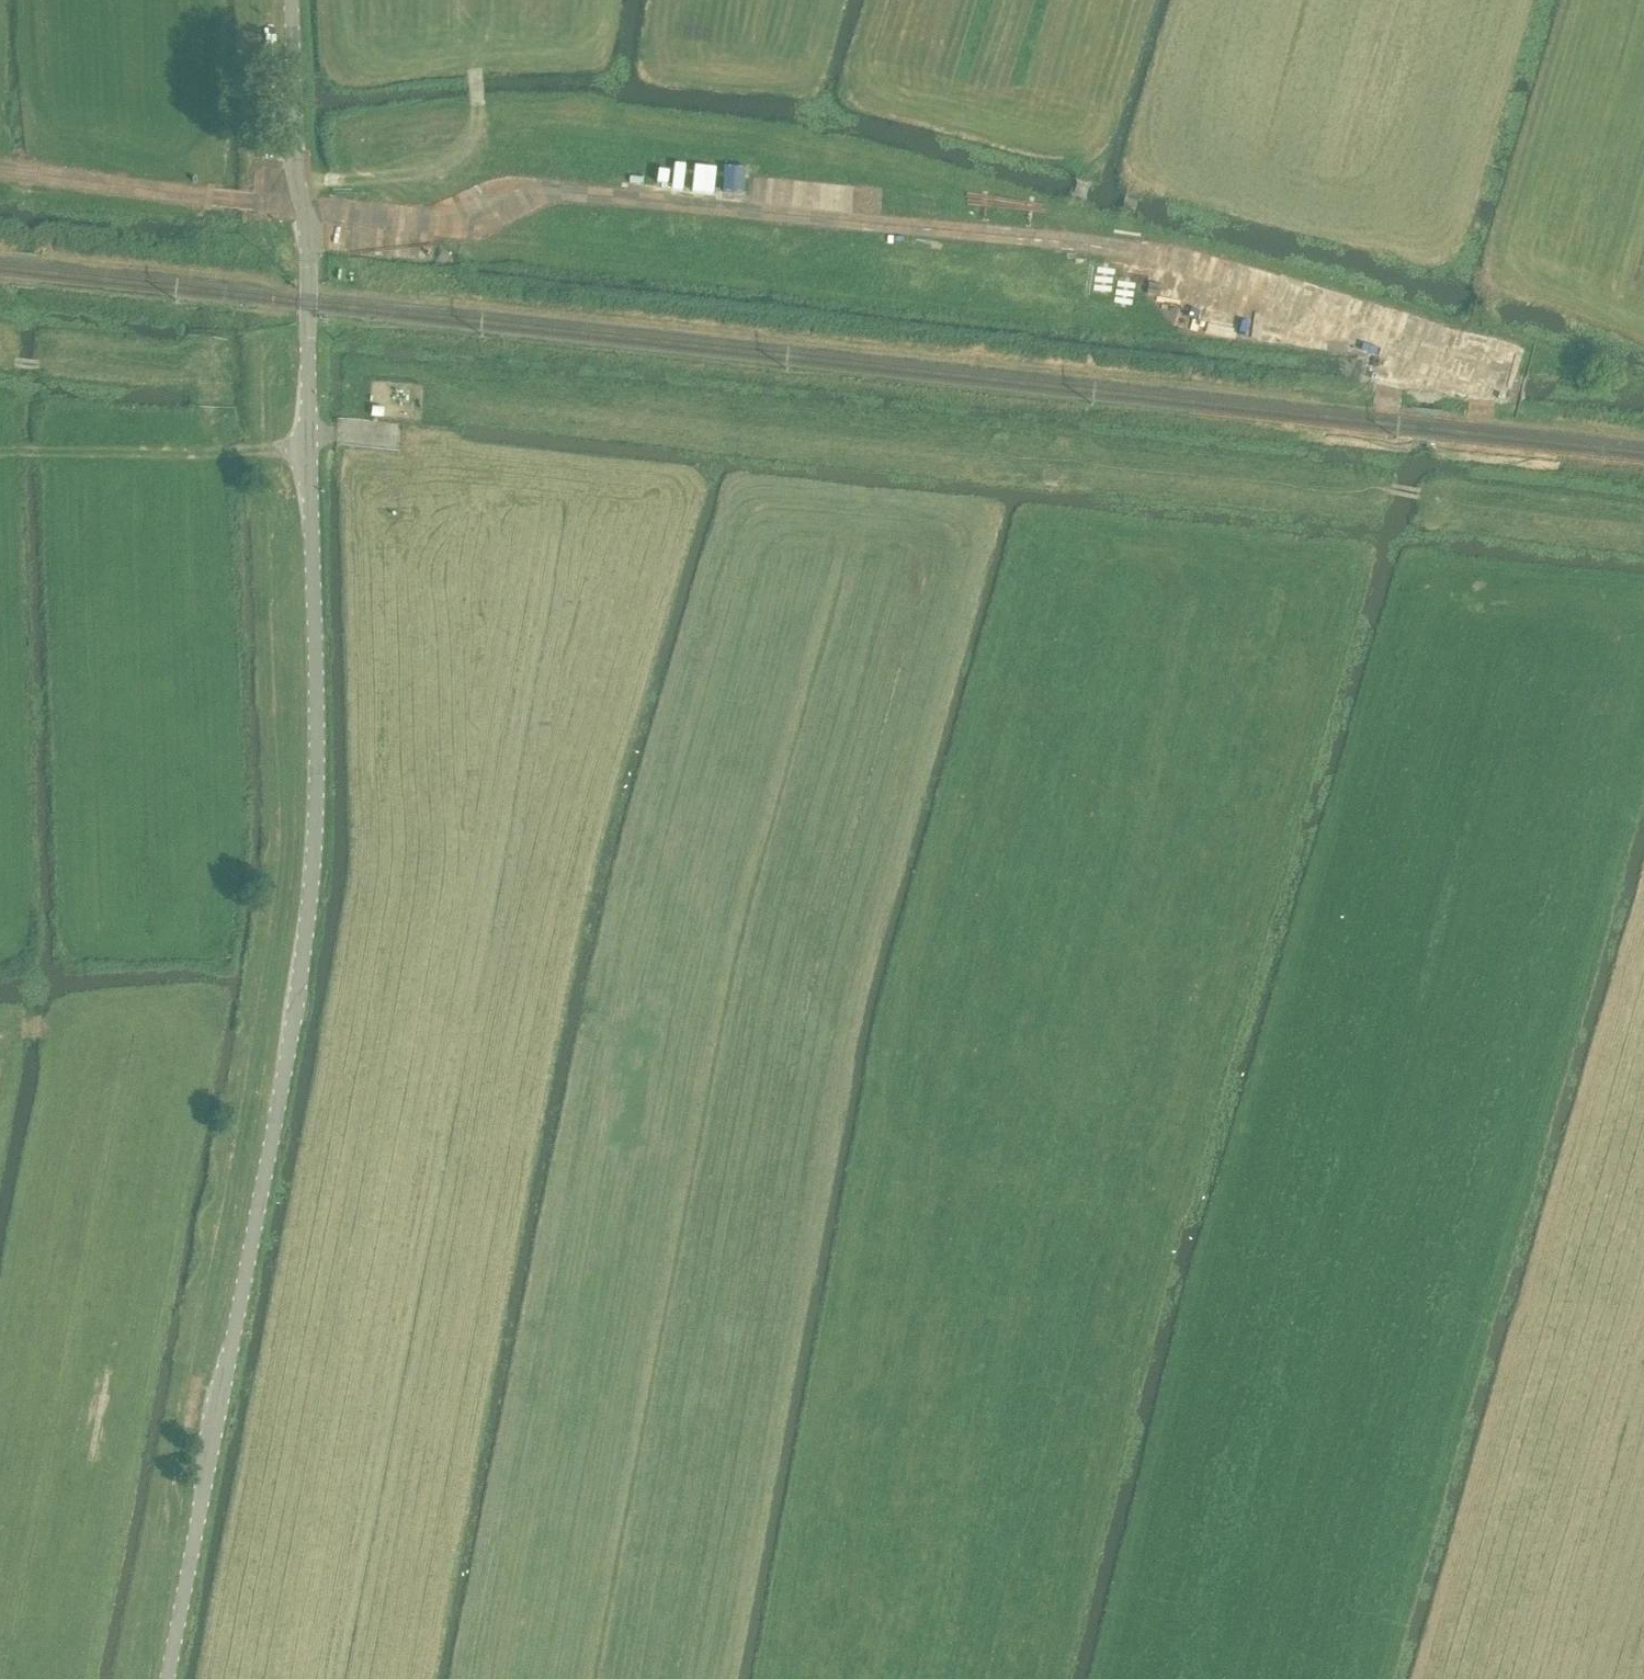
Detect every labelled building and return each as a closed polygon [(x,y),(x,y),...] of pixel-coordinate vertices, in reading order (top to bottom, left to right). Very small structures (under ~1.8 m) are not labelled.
[(372,407),(371,417),(383,418),(384,408),(372,407)]
